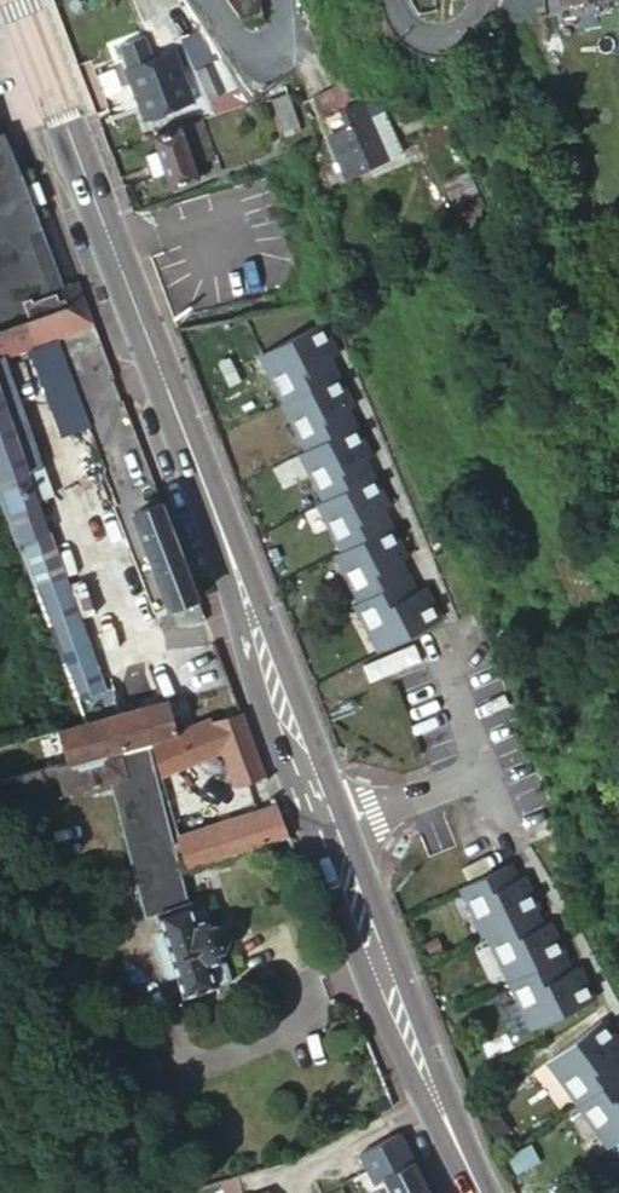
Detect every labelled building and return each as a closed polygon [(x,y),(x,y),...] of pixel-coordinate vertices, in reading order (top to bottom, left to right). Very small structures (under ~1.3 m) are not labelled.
[(266,0),(232,0),(242,15),(266,5),(266,0)] [(584,0),(553,0),(552,17),(602,19),(603,1),(584,0)] [(124,43),(151,116),(193,101),(181,65),(188,62),(183,48),(156,58),(147,35),(124,43)] [(198,61),(208,89),(224,83),(214,56),(198,61)] [(306,85),(289,91),(297,119),(314,115),(306,85)] [(332,136),(351,177),(393,160),(375,117),(366,121),(358,102),(353,90),(323,102),(337,133),(332,136)] [(366,121),(375,117),(383,114),(375,95),(358,102),(366,121)] [(217,152),(205,117),(156,134),(174,183),(199,174),(194,160),(203,157),(208,171),(227,164),(222,149),(217,152)] [(82,282),(68,287),(8,132),(1,134),(0,130),(0,368),(52,349),(49,340),(97,322),(82,282)] [(458,202),(471,233),(492,224),(479,193),(458,202)] [(289,396),(337,372),(329,356),(339,351),(323,319),(265,349),(289,396)] [(287,397),(311,445),(354,422),(346,407),(355,402),(338,371),(337,372),(289,396),(287,397)] [(87,696),(110,687),(102,664),(0,372),(0,469),(87,696)] [(304,448),(329,495),(372,473),(364,457),(372,453),(356,422),(354,422),(311,445),(304,448)] [(323,498),(346,546),(390,524),(381,508),(390,504),(374,472),(372,473),(329,495),(323,498)] [(201,593),(166,501),(137,512),(172,604),(201,593)] [(340,549),(364,596),(407,574),(399,557),(408,553),(392,523),(390,524),(346,546),(340,549)] [(407,574),(364,596),(360,598),(384,645),(442,615),(426,584),(415,589),(407,574)] [(174,696),(94,721),(103,749),(125,742),(160,732),(183,725),(174,696)] [(236,712),(217,717),(183,725),(160,732),(168,766),(226,743),(240,779),(270,767),(246,707),(236,712)] [(127,751),(125,742),(103,749),(73,757),(19,773),(23,786),(71,773),(74,784),(111,776),(136,883),(160,878),(166,905),(192,895),(173,815),(156,743),(127,751)] [(295,835),(283,803),(183,835),(190,866),(295,835)] [(493,929),(536,909),(541,907),(526,875),(517,879),(513,870),(468,888),(489,932),(493,929)] [(201,892),(192,895),(166,905),(177,933),(171,936),(166,943),(178,976),(185,979),(192,975),(198,994),(245,978),(239,960),(234,962),(231,951),(237,949),(240,943),(236,929),(230,925),(223,928),(219,912),(205,917),(199,902),(205,900),(201,892)] [(493,929),(514,977),(563,954),(567,953),(552,921),(543,925),(536,909),(493,929)] [(563,954),(514,977),(537,1024),(595,996),(581,966),(572,969),(563,954)] [(618,1075),(618,1057),(617,1054),(618,1052),(618,1038),(605,1019),(553,1057),(584,1100),(618,1075)] [(583,1102),(614,1144),(618,1141),(618,1075),(584,1100),(583,1102)] [(408,1127),(380,1146),(391,1171),(402,1192),(436,1192),(420,1162),(408,1127)]
